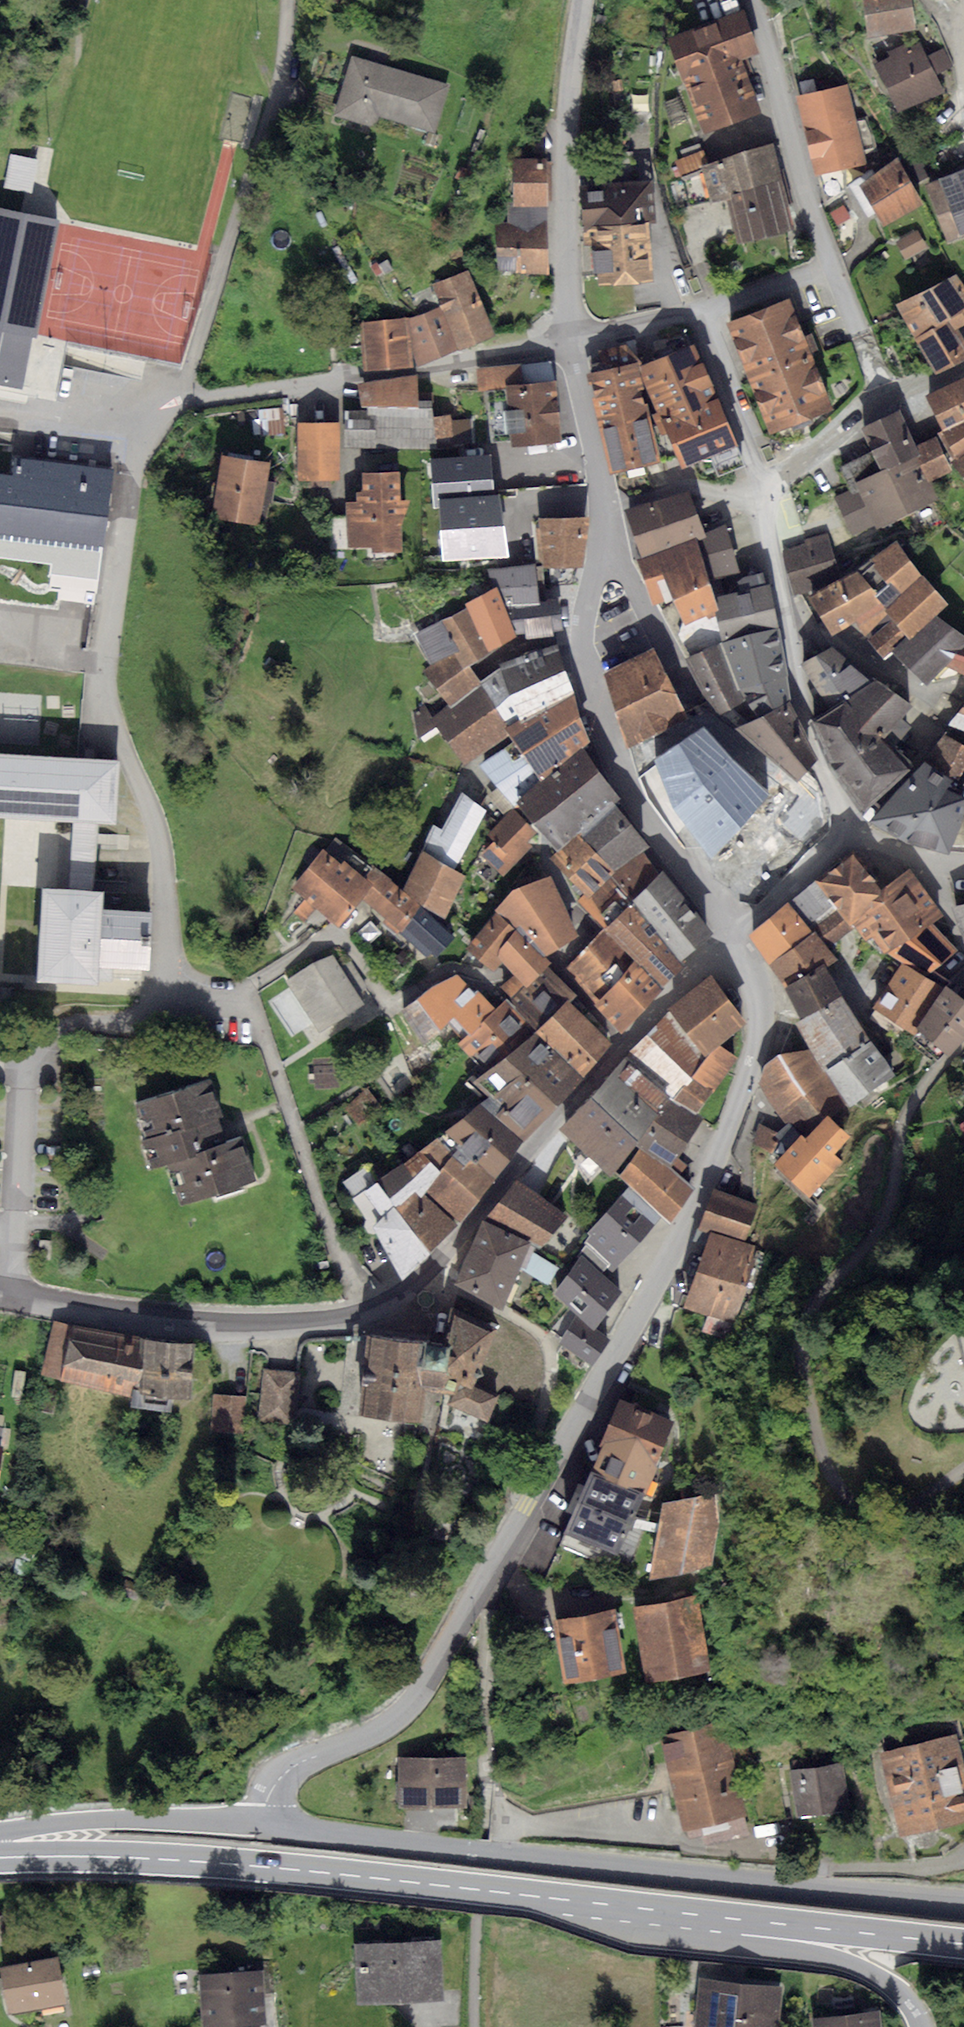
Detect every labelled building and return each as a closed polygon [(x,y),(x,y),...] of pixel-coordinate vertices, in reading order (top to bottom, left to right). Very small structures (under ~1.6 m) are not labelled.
[(869,37),(914,30),(910,0),(864,0),(869,37)] [(743,10),(668,39),(704,132),(761,109),(741,59),(759,52),(743,10)] [(889,57),(874,64),(897,113),(944,92),(936,75),(927,55),(921,42),(906,49),(904,44),(886,52),(889,57)] [(942,47),(927,55),(936,75),(952,67),(942,47)] [(449,84),(352,55),(334,115),(375,128),(378,115),(434,132),(449,84)] [(847,85),(797,96),(825,206),(846,188),(844,168),(865,164),(863,153),(876,147),(873,130),(865,116),(855,120),(847,85)] [(730,197),(780,182),(771,144),(745,149),(708,165),(681,177),(688,205),(710,199),(711,203),(730,197)] [(675,160),(681,177),(708,165),(704,150),(675,160)] [(11,153),(4,187),(31,193),(38,159),(11,153)] [(898,156),(860,186),(882,226),(925,204),(898,156)] [(919,157),(908,163),(917,182),(929,176),(919,157)] [(548,158),(513,159),(513,205),(546,205),(548,205),(548,158)] [(927,186),(946,242),(963,235),(963,170),(927,186)] [(578,185),(582,227),(648,223),(656,223),(654,179),(578,185)] [(780,182),(730,197),(738,241),(793,229),(780,182)] [(505,205),(506,222),(546,222),(546,205),(513,205),(505,205)] [(0,206),(0,383),(21,387),(28,352),(31,336),(39,338),(62,218),(0,206)] [(842,207),(831,214),(839,225),(850,217),(842,207)] [(506,222),(496,222),(496,255),(517,256),(517,272),(549,273),(546,222),(506,222)] [(648,223),(582,227),(583,244),(594,243),(597,285),(652,281),(648,223)] [(918,230),(896,242),(907,260),(929,248),(918,230)] [(386,260),(377,267),(384,277),(393,270),(386,260)] [(897,305),(916,336),(949,317),(956,329),(963,324),(963,281),(957,270),(897,305)] [(469,271),(431,285),(440,306),(459,349),(495,334),(469,271)] [(788,297),(727,322),(771,434),(833,408),(788,297)] [(440,306),(411,317),(417,367),(459,349),(440,306)] [(408,317),(359,322),(363,370),(413,366),(408,317)] [(916,336),(937,373),(963,360),(963,343),(956,329),(949,317),(916,336)] [(598,350),(602,369),(637,361),(642,360),(626,344),(598,350)] [(661,418),(720,398),(695,344),(641,365),(647,386),(659,411),(661,418)] [(477,389),(487,387),(555,381),(550,361),(474,368),(477,389)] [(602,369),(585,373),(598,426),(650,414),(637,361),(602,369)] [(416,373),(357,383),(361,406),(367,406),(418,407),(417,399),(416,373)] [(925,396),(942,431),(936,434),(952,463),(963,454),(963,377),(925,396)] [(555,381),(487,387),(490,442),(512,440),(512,447),(563,442),(555,381)] [(659,411),(653,414),(660,436),(668,433),(682,468),(711,457),(718,477),(747,466),(720,398),(661,418),(659,411)] [(432,399),(417,399),(418,407),(367,406),(367,411),(344,410),(345,447),(424,449),(423,443),(436,443),(434,417),(432,399)] [(281,406),(258,409),(262,436),(285,433),(281,406)] [(900,409),(861,428),(872,451),(881,470),(922,455),(917,445),(900,409)] [(450,414),(434,417),(436,443),(473,441),(471,419),(451,421),(450,414)] [(650,414),(598,426),(610,476),(661,462),(650,414)] [(339,423),(299,423),(299,481),(304,481),(332,481),(339,481),(339,423)] [(936,437),(917,445),(922,455),(932,481),(952,470),(936,437)] [(493,449),(428,454),(441,563),(511,561),(493,449)] [(872,451),(840,466),(848,484),(855,481),(881,470),(872,451)] [(269,463),(221,454),(210,518),(258,527),(269,463)] [(952,463),(963,478),(963,454),(952,463)] [(881,470),(855,481),(857,486),(876,526),(877,529),(939,499),(932,481),(922,455),(881,470)] [(0,477),(0,536),(60,543),(77,545),(102,547),(107,549),(117,469),(32,459),(30,480),(0,477)] [(357,501),(345,502),(346,516),(347,544),(348,548),(372,547),(373,553),(403,551),(401,525),(410,499),(401,500),(399,470),(361,472),(362,491),(356,492),(357,501)] [(332,481),(304,481),(304,498),(332,498),(332,481)] [(857,486),(834,498),(851,536),(876,526),(857,486)] [(690,493),(626,510),(643,559),(694,539),(705,535),(690,493)] [(347,544),(346,516),(325,517),(325,545),(347,544)] [(590,519),(539,518),(544,568),(550,568),(576,566),(582,566),(590,519)] [(727,526),(705,535),(694,539),(711,582),(713,592),(722,584),(720,575),(740,570),(727,526)] [(804,543),(782,550),(794,594),(840,577),(826,532),(803,539),(804,543)] [(643,559),(638,561),(651,606),(661,613),(675,604),(673,599),(711,582),(694,539),(643,559)] [(875,597),(889,612),(864,635),(882,658),(948,602),(896,540),(870,559),(890,584),(875,597)] [(856,571),(808,596),(831,636),(856,620),(864,635),(889,612),(875,597),(890,584),(870,559),(856,571)] [(534,565),(489,569),(517,634),(525,633),(526,639),(553,636),(553,629),(562,629),(558,599),(539,601),(534,565)] [(576,566),(550,568),(550,585),(571,584),(576,566)] [(738,592),(714,597),(722,641),(780,625),(771,585),(766,586),(763,573),(735,579),(738,592)] [(711,582),(673,599),(675,604),(682,620),(678,635),(690,657),(717,644),(722,643),(722,641),(713,592),(711,582)] [(495,588),(464,604),(490,651),(517,634),(495,588)] [(463,610),(414,635),(431,666),(459,650),(469,665),(487,653),(463,610)] [(945,665),(963,673),(963,635),(937,615),(894,652),(925,685),(945,665)] [(722,643),(717,644),(757,718),(791,701),(780,625),(722,641),(722,643)] [(500,667),(481,682),(494,707),(510,693),(568,668),(558,643),(500,663),(500,667)] [(717,644),(690,657),(686,659),(715,716),(722,713),(736,728),(757,718),(717,644)] [(833,647),(802,664),(828,711),(873,682),(833,647)] [(431,666),(422,671),(447,703),(478,680),(469,665),(459,650),(431,666)] [(652,653),(607,674),(629,743),(684,716),(652,653)] [(510,693),(494,707),(509,735),(574,694),(568,668),(510,693)] [(828,711),(812,722),(828,765),(836,776),(844,788),(859,811),(912,770),(892,750),(912,726),(900,718),(912,705),(875,681),(873,682),(828,711)] [(437,726),(448,742),(494,707),(481,682),(431,718),(437,726)] [(574,694),(509,735),(515,743),(480,767),(512,804),(581,745),(588,739),(574,694)] [(757,718),(736,728),(800,779),(816,760),(791,701),(757,718)] [(948,726),(963,732),(963,703),(948,726)] [(437,726),(431,718),(424,706),(411,711),(417,738),(437,726)] [(494,707),(448,742),(466,764),(509,735),(494,707)] [(704,727),(654,760),(674,810),(712,859),(771,794),(733,759),(704,727)] [(924,761),(953,780),(947,788),(963,796),(963,745),(944,735),(924,761)] [(535,822),(599,770),(581,745),(512,804),(510,806),(512,808),(531,826),(535,822)] [(0,753),(0,816),(72,821),(100,822),(116,823),(120,761),(0,753)] [(924,761),(869,821),(906,842),(947,788),(953,780),(924,761)] [(599,770),(535,822),(557,850),(614,804),(622,799),(599,770)] [(947,788),(906,842),(949,854),(963,814),(963,796),(947,788)] [(441,828),(433,824),(422,849),(454,869),(486,810),(462,791),(441,828)] [(648,846),(614,804),(557,850),(550,856),(583,895),(610,875),(643,851),(648,846)] [(531,826),(512,808),(487,834),(493,840),(480,854),(503,876),(531,846),(526,841),(536,831),(531,826)] [(100,822),(72,821),(68,887),(96,889),(100,822)] [(324,850),(323,849),(292,889),(338,925),(360,898),(380,873),(335,838),(324,850)] [(454,869),(422,849),(404,890),(443,921),(465,875),(454,869)] [(713,933),(662,870),(660,873),(643,851),(610,875),(681,961),(713,933)] [(854,852),(817,880),(839,909),(854,927),(865,940),(869,938),(878,954),(882,951),(884,954),(887,951),(891,954),(933,922),(944,915),(910,868),(882,888),(854,852)] [(420,905),(380,873),(360,898),(386,918),(383,922),(398,932),(420,905)] [(513,889),(496,911),(518,928),(546,956),(581,934),(551,875),(513,889)] [(681,961),(610,875),(583,895),(578,899),(604,928),(663,988),(685,965),(681,961)] [(817,880),(749,935),(770,964),(813,933),(810,928),(839,909),(817,880)] [(68,887),(42,886),(36,980),(97,984),(98,979),(111,980),(112,968),(151,970),(154,911),(104,908),(106,889),(96,889),(68,887)] [(955,906),(963,931),(963,904),(955,906)] [(420,905),(398,932),(427,957),(432,952),(437,957),(454,935),(420,905)] [(813,933),(770,964),(785,987),(827,966),(838,959),(828,946),(854,927),(839,909),(810,928),(813,933)] [(518,928),(496,911),(466,948),(488,965),(497,954),(518,928)] [(933,922),(891,954),(925,975),(956,951),(933,922)] [(518,928),(497,954),(511,971),(514,974),(499,987),(510,997),(548,965),(553,962),(549,959),(546,956),(518,928)] [(604,928),(566,969),(623,1032),(663,988),(604,928)] [(331,953),(287,981),(319,1031),(363,1003),(357,993),(367,986),(349,958),(339,965),(331,953)] [(939,986),(900,962),(872,1007),(911,1031),(939,986)] [(613,1044),(570,1001),(576,994),(548,965),(510,997),(506,1001),(584,1077),(613,1044)] [(827,966),(785,987),(801,1019),(843,995),(827,966)] [(458,974),(430,989),(454,1017),(467,1032),(495,1007),(478,989),(476,992),(458,974)] [(711,974),(669,1009),(670,1010),(706,1055),(719,1044),(746,1021),(711,974)] [(946,987),(916,1027),(951,1053),(963,1035),(963,1000),(946,987)] [(430,989),(402,1013),(423,1043),(454,1017),(430,989)] [(843,995),(801,1019),(795,1021),(825,1070),(874,1041),(843,995)] [(506,1001),(460,1045),(485,1072),(471,1081),(487,1098),(493,1093),(510,1108),(534,1083),(557,1106),(584,1077),(506,1001)] [(670,1010),(646,1035),(692,1079),(714,1092),(737,1058),(719,1044),(706,1055),(670,1010)] [(692,1079),(646,1035),(626,1054),(668,1095),(670,1097),(696,1115),(714,1092),(692,1079)] [(874,1041),(825,1070),(851,1106),(898,1076),(874,1041)] [(425,1046),(407,1061),(413,1080),(437,1061),(425,1046)] [(778,1053),(764,1065),(758,1084),(786,1124),(795,1136),(826,1115),(845,1103),(808,1050),(778,1053)] [(626,1054),(592,1097),(637,1140),(668,1095),(626,1054)] [(340,1066),(314,1068),(315,1089),(341,1087),(340,1066)] [(211,1079),(137,1104),(148,1137),(143,1139),(153,1170),(169,1164),(182,1202),(256,1178),(237,1121),(226,1125),(225,1120),(211,1079)] [(557,1106),(534,1083),(510,1108),(493,1093),(487,1098),(478,1103),(525,1141),(557,1106)] [(367,1087),(346,1107),(358,1125),(382,1109),(367,1087)] [(637,1140),(592,1097),(558,1129),(611,1177),(637,1140)] [(696,1115),(670,1097),(637,1144),(642,1147),(670,1169),(702,1118),(696,1115)] [(495,1117),(478,1103),(420,1150),(441,1171),(461,1148),(496,1175),(525,1141),(495,1117)] [(851,1136),(826,1115),(795,1136),(786,1124),(775,1134),(770,1145),(781,1157),(775,1163),(808,1197),(843,1161),(834,1154),(851,1136)] [(670,1169),(642,1147),(622,1173),(625,1176),(622,1179),(629,1187),(662,1216),(670,1223),(694,1189),(670,1169)] [(461,1148),(441,1171),(426,1190),(461,1222),(496,1175),(461,1148)] [(402,1279),(458,1226),(424,1194),(426,1190),(441,1171),(420,1150),(378,1180),(352,1198),(365,1220),(363,1226),(367,1233),(374,1233),(402,1279)] [(342,1182),(352,1198),(378,1180),(368,1165),(342,1182)] [(566,1216),(518,1180),(484,1218),(531,1243),(540,1248),(566,1216)] [(590,1236),(586,1241),(588,1243),(610,1263),(615,1267),(662,1216),(629,1187),(586,1233),(590,1236)] [(741,1197),(714,1187),(699,1227),(744,1243),(759,1204),(741,1197)] [(531,1243),(484,1218),(457,1282),(502,1307),(531,1243)] [(754,1247),(709,1234),(684,1308),(708,1315),(702,1332),(727,1342),(754,1247)] [(52,1241),(39,1240),(37,1259),(50,1260),(52,1241)] [(610,1263),(588,1243),(580,1252),(581,1253),(602,1272),(610,1263)] [(532,1253),(527,1271),(556,1279),(561,1261),(532,1253)] [(602,1272),(581,1253),(554,1292),(576,1314),(596,1329),(622,1291),(602,1272)] [(449,1344),(368,1333),(358,1414),(420,1421),(424,1387),(453,1393),(448,1404),(488,1421),(496,1397),(475,1385),(500,1324),(491,1321),(489,1328),(454,1313),(449,1344)] [(592,1365),(610,1339),(596,1329),(576,1314),(559,1343),(592,1365)] [(143,1337),(53,1320),(40,1374),(129,1396),(130,1390),(138,1391),(143,1337)] [(195,1341),(143,1337),(138,1391),(143,1392),(142,1400),(167,1402),(167,1393),(190,1395),(195,1341)] [(299,1372),(263,1369),(259,1419),(295,1422),(299,1372)] [(246,1396),(213,1394),(211,1431),(243,1433),(246,1396)] [(675,1421),(619,1398),(599,1446),(601,1447),(655,1469),(675,1421)] [(655,1469),(601,1447),(565,1534),(632,1559),(648,1505),(641,1502),(655,1469)] [(721,1493),(662,1501),(649,1578),(683,1572),(710,1565),(720,1524),(721,1493)] [(698,1595),(634,1607),(646,1682),(711,1672),(698,1595)] [(615,1609),(554,1620),(564,1682),(626,1672),(615,1609)] [(723,1721),(660,1736),(682,1829),(747,1814),(737,1775),(751,1772),(746,1738),(728,1741),(723,1721)] [(879,1754),(899,1838),(963,1822),(963,1775),(955,1736),(879,1754)] [(466,1756),(397,1757),(398,1809),(466,1808),(466,1756)] [(844,1761),(788,1769),(795,1817),(851,1809),(844,1761)] [(448,1943),(361,1946),(364,2007),(451,2004),(448,1943)] [(58,1957),(0,1967),(9,2013),(66,2003),(58,1957)] [(261,1971),(262,1993),(274,1992),(271,1960),(260,1961),(261,1971)] [(198,1975),(201,2026),(224,2026),(264,2024),(262,1993),(261,1971),(198,1975)] [(699,1978),(693,2026),(779,2026),(782,1986),(699,1978)] [(811,2018),(812,2026),(879,2026),(877,2010),(811,2018)]
